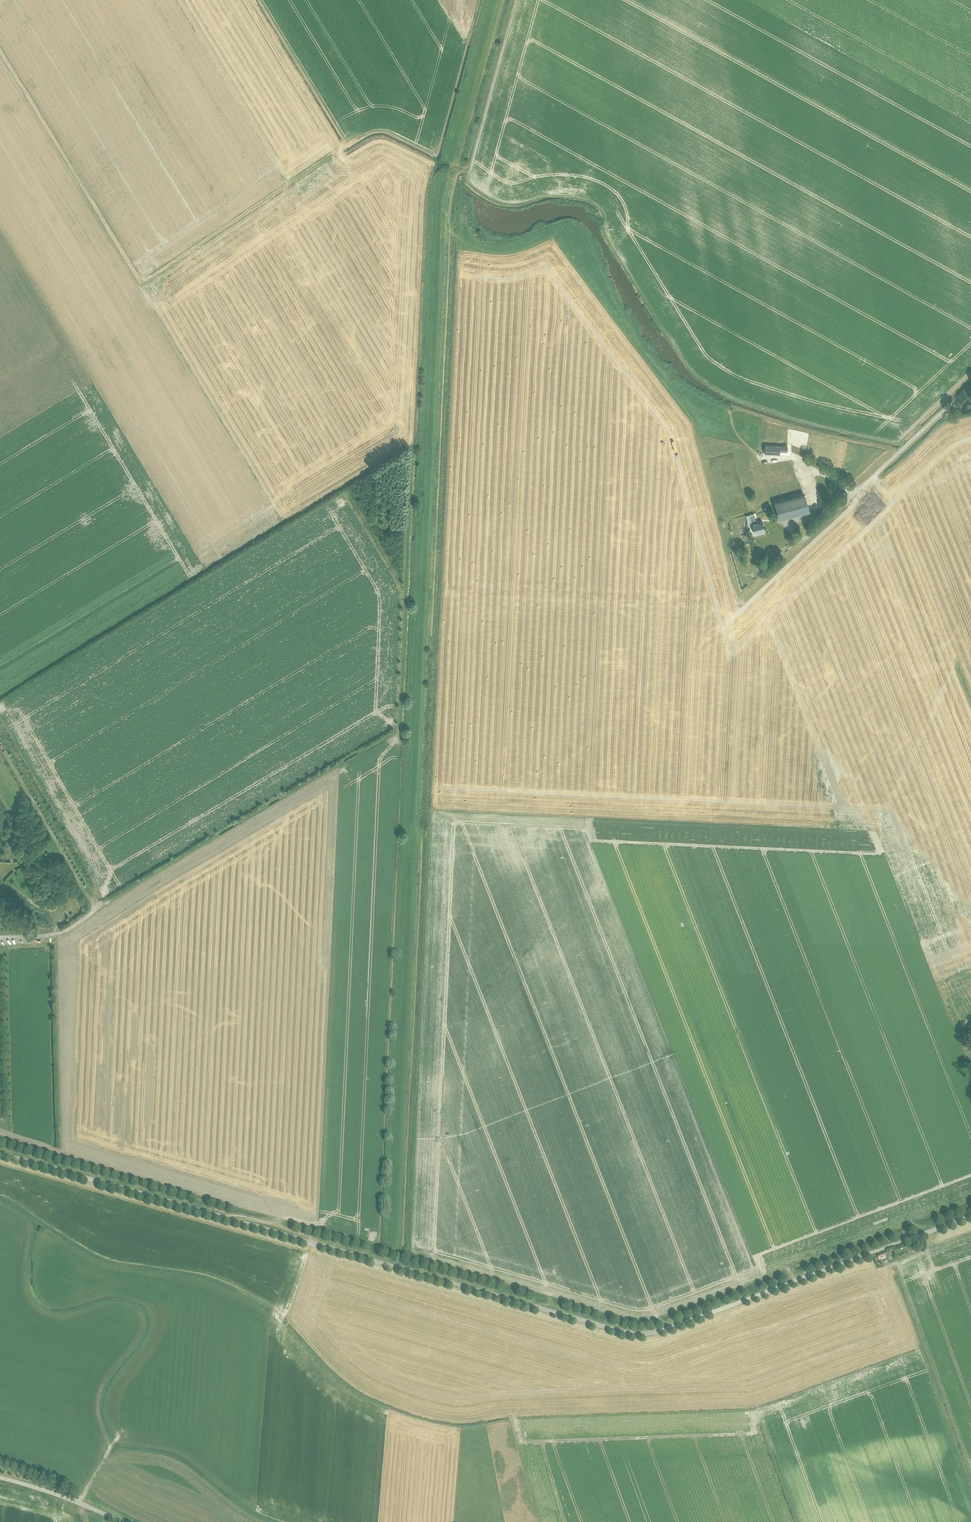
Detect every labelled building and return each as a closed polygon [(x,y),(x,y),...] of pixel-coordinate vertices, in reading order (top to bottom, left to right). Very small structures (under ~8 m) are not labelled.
[(787,451),(787,446),(775,445),(765,444),(764,453),(779,454),(780,451),(787,451)] [(779,519),(809,511),(804,495),(774,503),(779,519)] [(749,516),(751,521),(751,523),(754,534),(765,531),(762,521),(756,522),(754,515),(749,516)] [(880,1260),(892,1256),(890,1251),(877,1256),(878,1258),(876,1258),(877,1260),(878,1259),(879,1262),(880,1261),(880,1260)]
